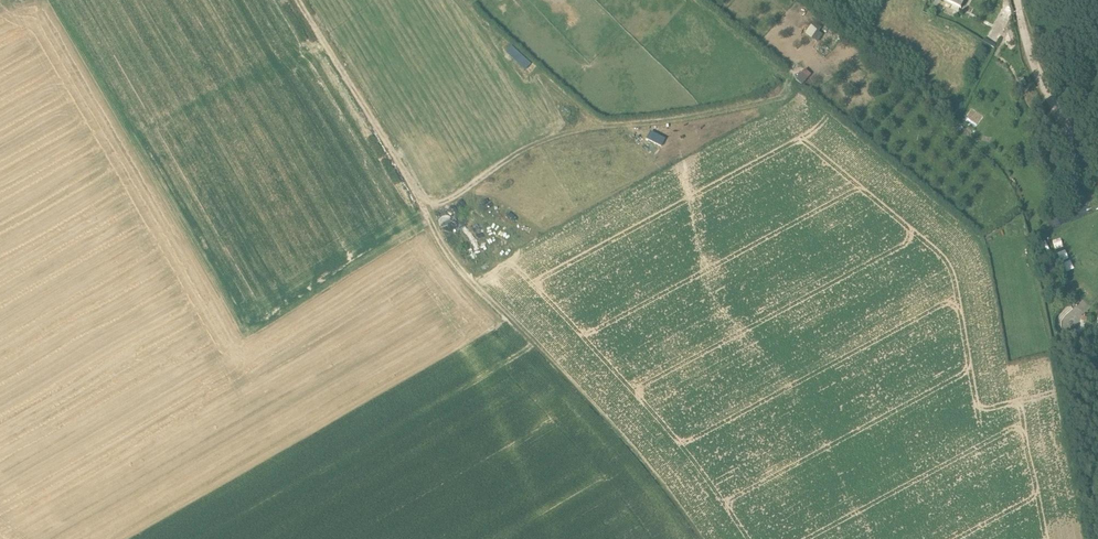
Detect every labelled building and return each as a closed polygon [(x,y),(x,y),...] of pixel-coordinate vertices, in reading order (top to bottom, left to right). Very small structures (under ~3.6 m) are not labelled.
[(206,12),(213,29),(219,26),(212,10),(206,12)] [(812,26),(806,33),(814,38),(819,31),(812,26)] [(799,80),(805,84),(814,73),(807,68),(799,80)]
